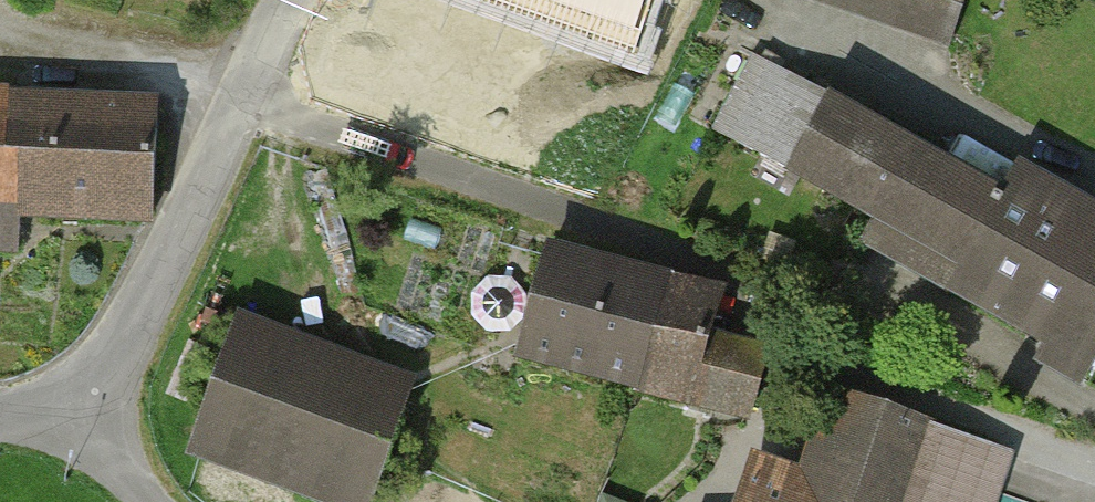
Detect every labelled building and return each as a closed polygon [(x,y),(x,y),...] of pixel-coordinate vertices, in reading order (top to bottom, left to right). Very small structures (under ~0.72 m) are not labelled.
[(641,31),(652,0),(551,0),(641,31)] [(950,39),(963,0),(832,0),(950,39)] [(715,124),(871,216),(861,235),(1090,370),(1094,360),(1094,200),(1020,158),(1003,188),(751,54),(715,124)] [(8,245),(10,208),(152,215),(158,109),(0,100),(0,244),(8,245)] [(669,284),(540,248),(510,354),(639,390),(669,284)] [(669,284),(639,390),(759,424),(776,363),(723,348),(736,299),(670,281),(669,284)] [(243,336),(204,436),(366,499),(405,398),(243,336)] [(744,501),(994,501),(1009,464),(837,399),(806,481),(759,463),(744,501)]
